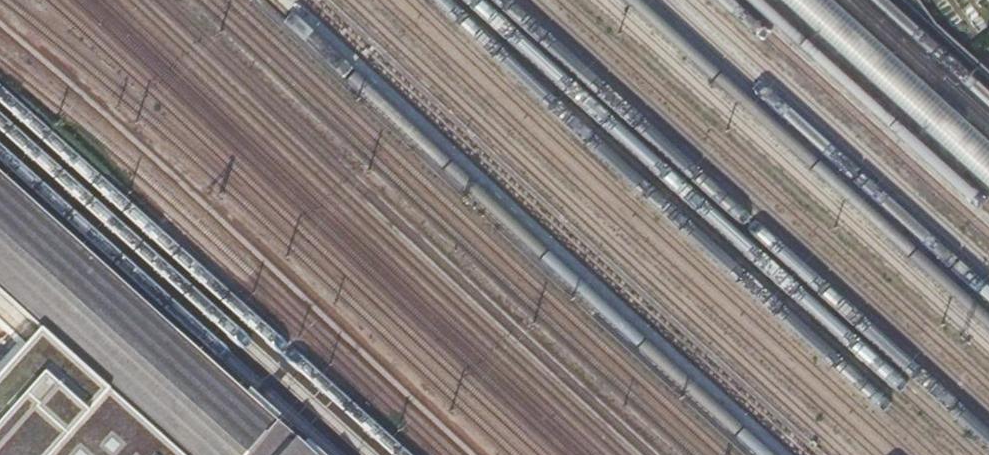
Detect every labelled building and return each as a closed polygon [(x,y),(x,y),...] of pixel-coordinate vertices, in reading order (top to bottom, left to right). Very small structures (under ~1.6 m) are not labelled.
[(198,350),(0,172),(0,292),(39,327),(181,454),(315,454),(198,350)] [(39,327),(0,370),(0,454),(181,454),(39,327)]
